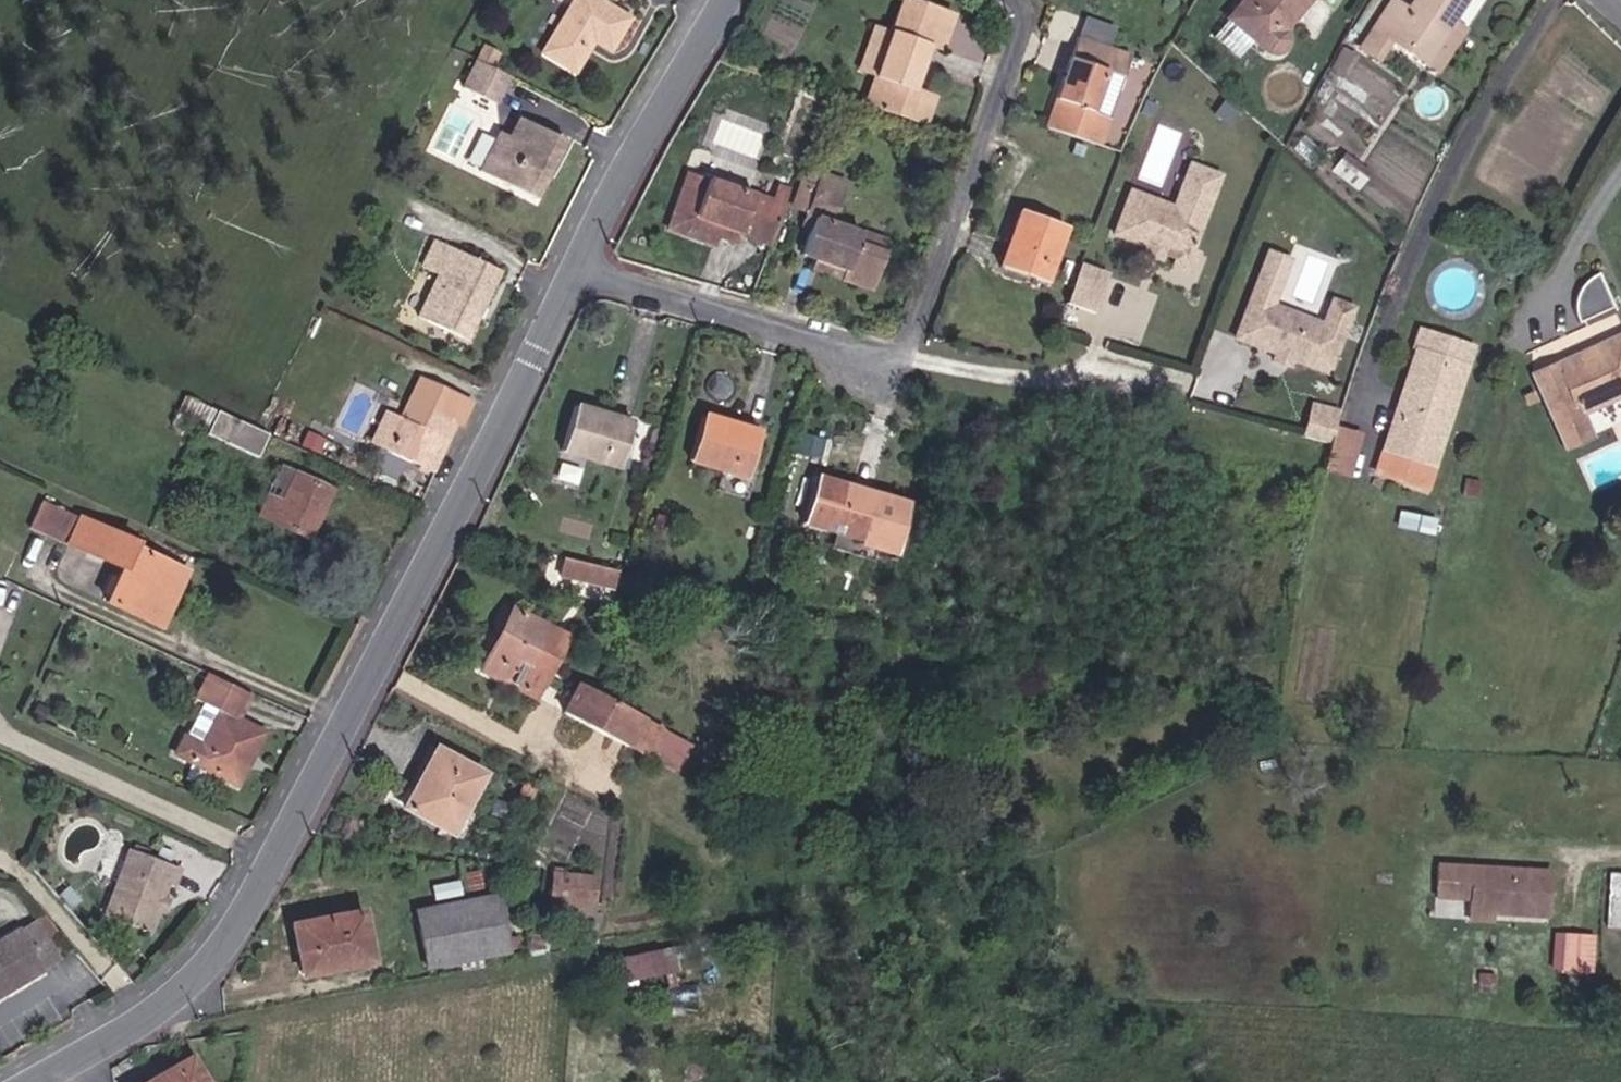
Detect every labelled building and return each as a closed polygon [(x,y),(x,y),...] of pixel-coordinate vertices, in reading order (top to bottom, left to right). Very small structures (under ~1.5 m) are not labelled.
[(620,47),(639,14),(613,1),(613,0),(586,0),(557,50),(589,69),(606,39),(620,47)] [(913,85),(925,44),(935,45),(945,12),(908,0),(895,0),(885,30),(871,72),(913,85)] [(1270,32),(1296,0),(1237,0),(1235,2),(1244,9),(1228,27),(1258,53),(1266,55),(1274,52),(1277,41),(1270,32)] [(1438,27),(1455,0),(1409,0),(1400,15),(1382,4),(1351,53),(1370,65),(1382,45),(1414,65),(1438,27)] [(1220,19),(1228,27),(1244,9),(1235,2),(1220,19)] [(856,67),(871,72),(885,30),(870,25),(856,67)] [(954,25),(944,42),(978,61),(988,43),(954,25)] [(1414,65),(1427,75),(1451,37),(1438,27),(1414,65)] [(1115,45),(1061,29),(1032,128),(1086,144),(1115,45)] [(499,68),(507,54),(494,48),(486,62),(499,68)] [(503,102),(516,77),(499,68),(486,62),(480,58),(467,85),(503,102)] [(489,178),(546,206),(573,152),(534,133),(523,154),(506,147),(489,178)] [(1154,201),(1116,189),(1101,233),(1132,244),(1146,248),(1163,253),(1175,245),(1198,168),(1167,159),(1154,201)] [(892,252),(867,245),(870,232),(844,224),(857,181),(828,172),(813,221),(818,222),(808,258),(817,261),(857,273),(855,283),(881,290),(892,252)] [(719,228),(770,243),(788,190),(777,188),(771,204),(677,176),(658,234),(712,250),(719,228)] [(992,266),(1033,278),(1054,219),(1011,206),(992,266)] [(426,322),(454,334),(487,267),(428,238),(418,257),(433,265),(409,313),(426,322)] [(1146,248),(1132,244),(1129,254),(1143,258),(1146,248)] [(1163,253),(1159,263),(1180,270),(1187,249),(1175,245),(1163,253)] [(1264,269),(1267,261),(1255,257),(1251,269),(1258,271),(1264,269)] [(855,283),(857,273),(817,261),(815,272),(855,283)] [(1260,311),(1276,264),(1267,261),(1264,269),(1258,271),(1251,269),(1239,303),(1260,311)] [(1101,279),(1071,268),(1057,305),(1087,316),(1101,279)] [(1313,375),(1332,318),(1317,312),(1311,329),(1260,311),(1239,303),(1224,344),(1260,357),(1276,362),(1313,375)] [(1332,318),(1335,310),(1320,304),(1317,312),(1332,318)] [(1563,371),(1596,354),(1591,340),(1578,306),(1563,316),(1552,329),(1550,339),(1553,354),(1558,365),(1563,371)] [(1273,372),(1276,362),(1260,357),(1257,367),(1273,372)] [(1616,372),(1526,417),(1557,482),(1584,467),(1580,456),(1619,436),(1620,435),(1620,382),(1616,372)] [(412,373),(377,446),(424,469),(447,421),(453,424),(465,398),(412,373)] [(1396,413),(1421,419),(1426,399),(1402,393),(1396,413)] [(1363,531),(1418,546),(1458,407),(1426,399),(1421,419),(1396,413),(1377,483),(1387,486),(1380,513),(1369,510),(1363,531)] [(194,421),(243,444),(252,424),(202,401),(194,421)] [(555,453),(612,469),(627,420),(571,404),(555,453)] [(1293,439),(1320,447),(1329,416),(1302,407),(1293,439)] [(363,440),(377,446),(392,414),(379,408),(363,440)] [(682,463),(743,481),(757,439),(695,419),(682,463)] [(1514,459),(1528,453),(1522,438),(1508,445),(1514,459)] [(1306,504),(1328,510),(1343,462),(1318,454),(1306,504)] [(242,509),(292,534),(318,485),(266,460),(242,509)] [(800,527),(854,546),(868,502),(813,485),(800,527)] [(155,594),(169,563),(111,536),(114,531),(32,494),(21,520),(105,562),(90,595),(110,604),(114,595),(135,606),(143,589),(155,594)] [(553,579),(589,584),(592,567),(556,560),(553,579)] [(110,604),(142,618),(155,594),(143,589),(135,606),(114,595),(110,604)] [(470,670),(500,687),(532,629),(502,613),(470,670)] [(500,687),(517,697),(548,638),(532,629),(500,687)] [(160,755),(221,784),(245,732),(218,718),(230,692),(191,674),(180,700),(203,712),(185,747),(167,739),(160,755)] [(634,764),(654,726),(564,680),(547,715),(634,764)] [(634,764),(659,776),(676,740),(654,726),(634,764)] [(387,802),(433,827),(465,774),(417,749),(387,802)] [(86,902),(129,921),(153,874),(162,877),(166,864),(115,841),(86,902)] [(1482,903),(1538,906),(1542,857),(1428,852),(1427,891),(1448,893),(1449,877),(1463,878),(1462,902),(1482,903)] [(1611,877),(1608,928),(1620,929),(1620,878),(1611,877)] [(582,887),(538,882),(534,920),(578,925),(582,887)] [(426,957),(504,937),(490,884),(414,906),(426,957)] [(301,966),(367,949),(356,901),(290,918),(301,966)] [(1461,912),(1481,913),(1482,903),(1462,902),(1461,912)] [(47,935),(30,916),(29,917),(31,920),(29,921),(40,939),(47,935)] [(40,939),(29,921),(12,931),(35,968),(52,959),(40,939)] [(13,982),(35,968),(12,931),(11,928),(0,935),(0,978),(13,982)] [(1596,970),(1598,932),(1554,929),(1552,967),(1596,970)] [(605,985),(666,971),(660,950),(641,955),(638,948),(599,960),(605,985)] [(0,978),(0,998),(16,988),(13,982),(0,978)] [(13,1003),(0,1008),(0,1050),(28,1037),(13,1003)] [(201,1077),(209,1071),(196,1045),(187,1047),(181,1039),(118,1074),(122,1081),(203,1081),(201,1077)]
